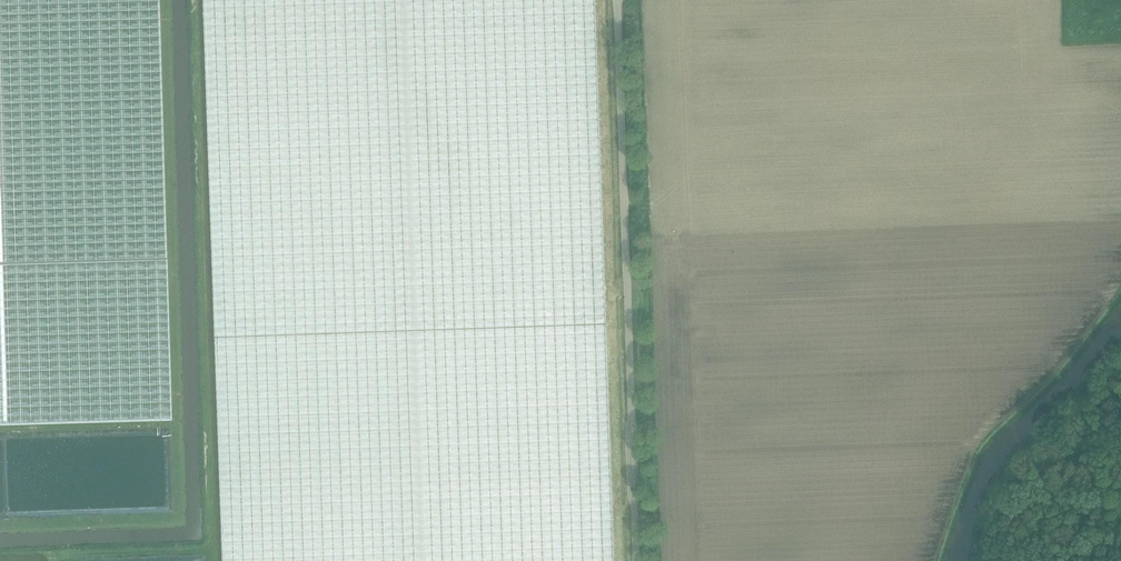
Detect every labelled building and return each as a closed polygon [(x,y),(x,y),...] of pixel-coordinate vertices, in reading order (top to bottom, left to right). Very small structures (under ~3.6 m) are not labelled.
[(159,0),(0,0),(0,424),(171,419),(166,258),(159,0)] [(606,322),(595,0),(204,0),(223,560),(615,560),(606,322)]
